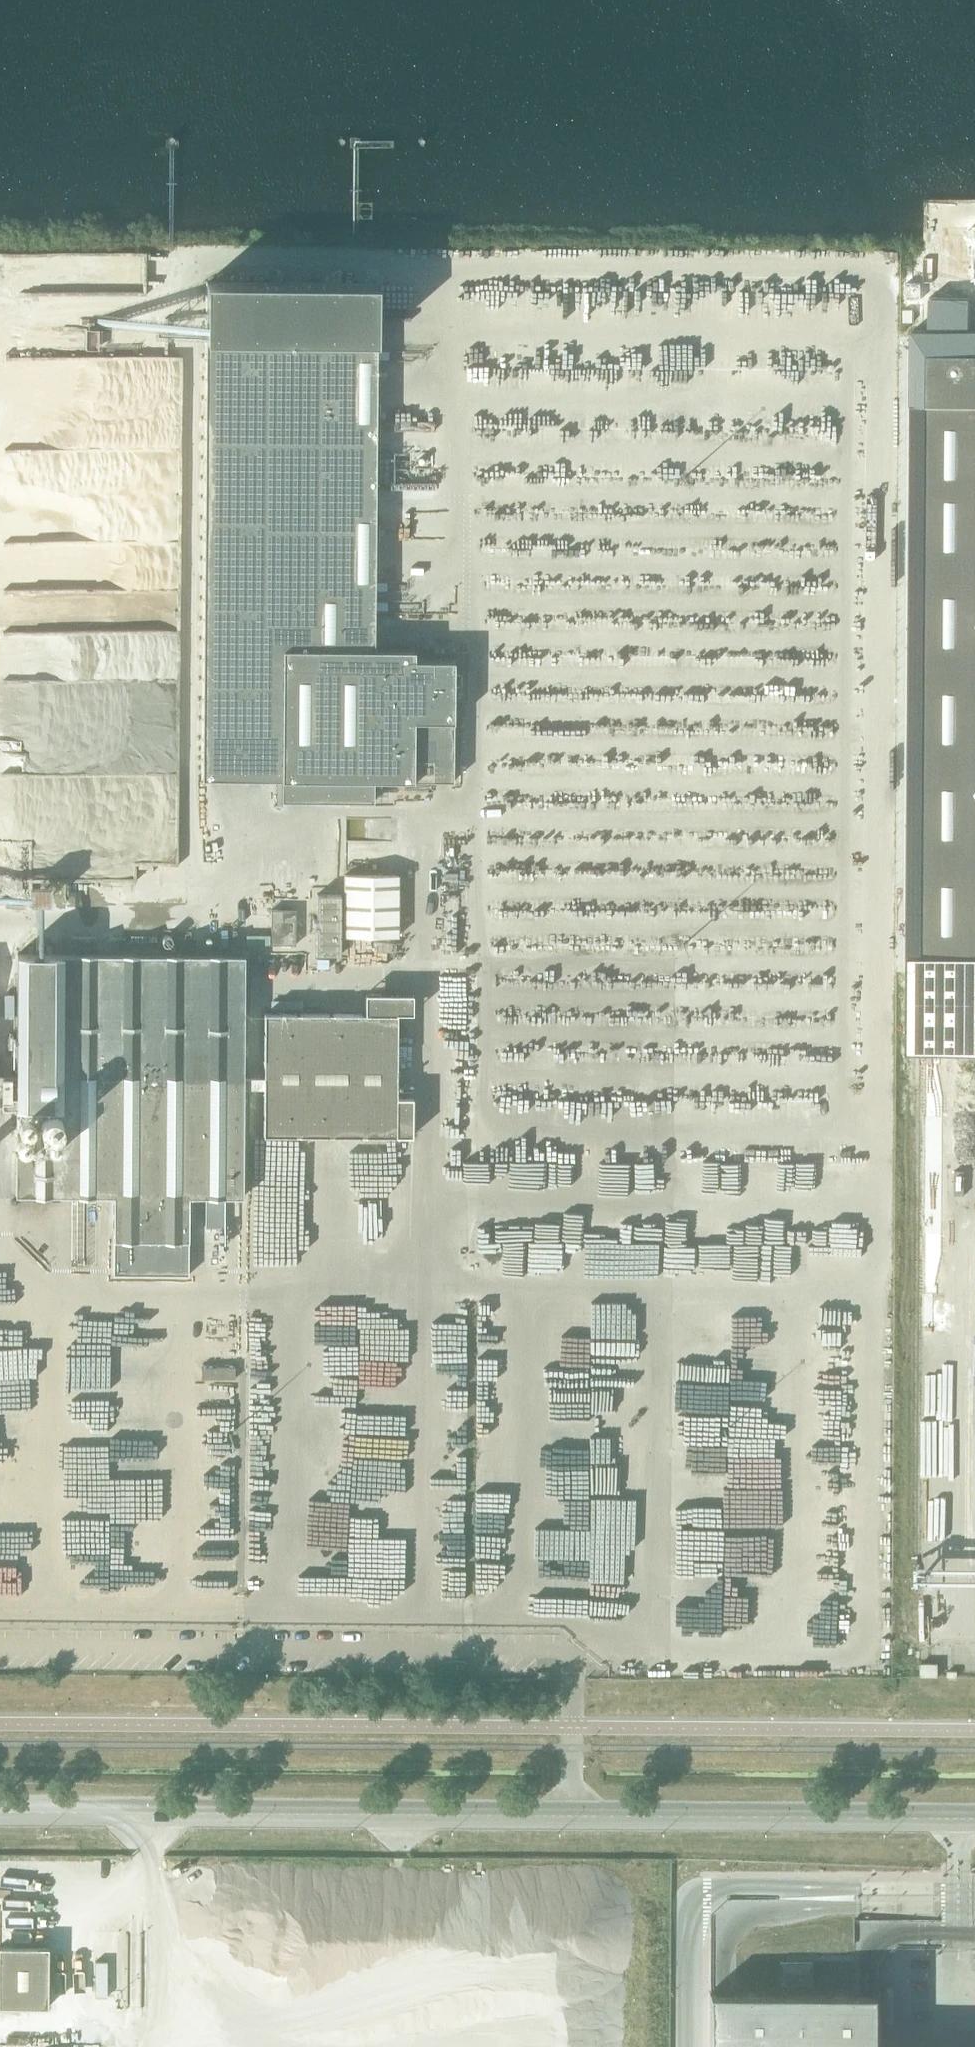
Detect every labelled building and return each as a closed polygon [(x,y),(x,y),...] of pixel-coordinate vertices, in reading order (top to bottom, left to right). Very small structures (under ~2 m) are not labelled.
[(972,354),(973,274),(951,274),(951,354),(927,354),(923,957),(974,958),(974,354),(972,354)] [(278,780),(281,780),(283,780),(298,780),(372,781),(374,781),(453,781),(454,660),(433,659),(415,659),(415,649),(394,649),(375,648),(376,440),(378,283),(206,281),(202,752),(202,779),(207,779),(207,777),(209,777),(226,777),(226,779),(227,779),(227,777),(246,778),(246,779),(247,779),(247,778),(262,778),(262,780),(263,780),(263,778),(278,778),(278,780)] [(398,936),(398,874),(345,874),(344,936),(398,936)] [(295,944),(296,909),(271,909),(271,944),(295,944)] [(396,1135),(397,1013),(264,1012),(264,1076),(244,1076),(245,955),(17,954),(16,1106),(60,1106),(60,1152),(16,1152),(15,1194),(114,1195),(113,1239),(189,1240),(189,1196),(243,1196),(244,1086),(264,1086),(263,1134),(396,1135)] [(956,1005),(974,1006),(974,965),(957,965),(956,1005)] [(16,1107),(16,1106),(16,1074),(0,1074),(0,1107),(16,1107)] [(465,1671),(465,1660),(454,1660),(454,1671),(465,1671)] [(938,1676),(938,1663),(921,1663),(921,1676),(938,1676)] [(49,1946),(0,1946),(0,2006),(48,2007),(49,1946)] [(710,2046),(882,2046),(882,1999),(710,1998),(710,2046)]
